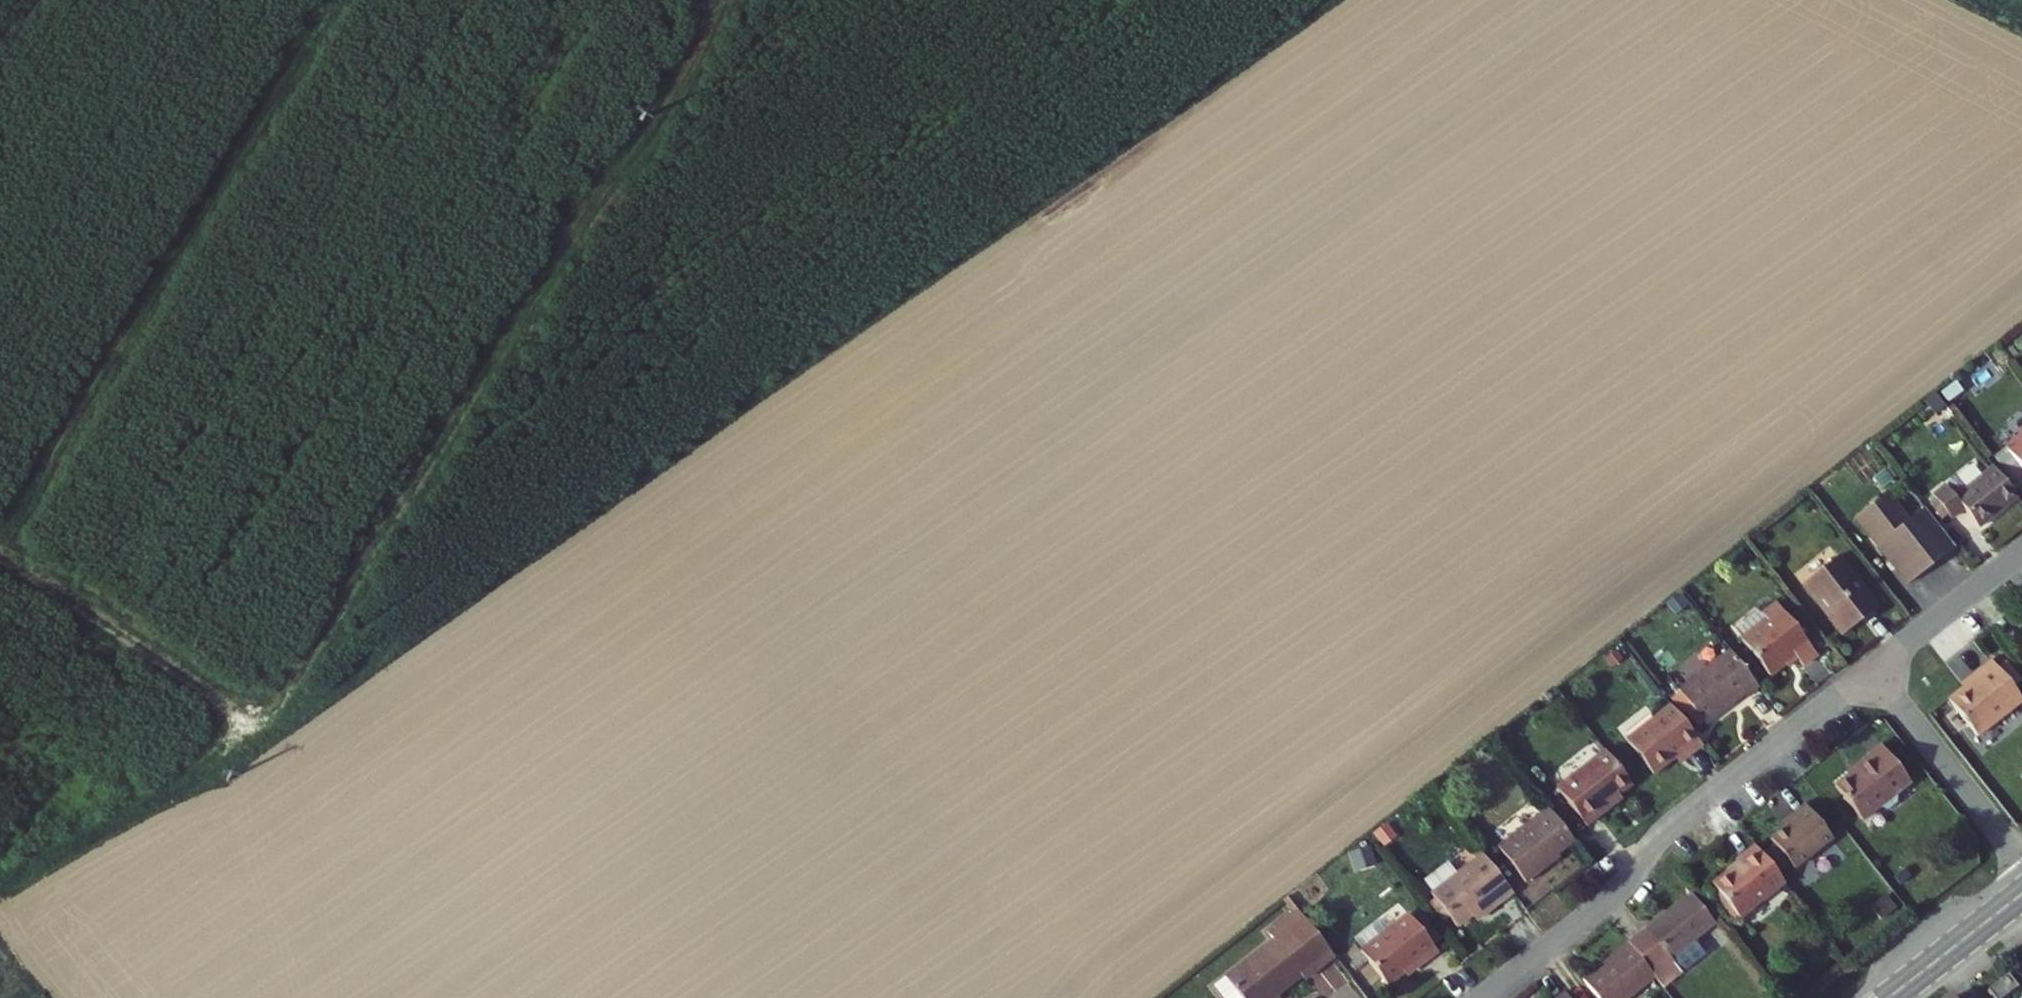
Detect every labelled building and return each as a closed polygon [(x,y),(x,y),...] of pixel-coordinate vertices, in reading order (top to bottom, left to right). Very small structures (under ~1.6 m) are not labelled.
[(1995,454),(2021,489),(2021,433),(1995,454)] [(1954,517),(1968,536),(2007,505),(1983,475),(1944,505),(1935,493),(1922,503),(1941,527),(1954,517)] [(1892,592),(1940,556),(1906,512),(1891,525),(1868,498),(1837,523),(1892,592)] [(1875,621),(1832,567),(1797,595),(1841,650),(1875,621)] [(1795,674),(1808,662),(1768,610),(1752,621),(1757,627),(1732,647),(1759,680),(1784,661),(1795,674)] [(1747,691),(1720,657),(1674,693),(1701,728),(1747,691)] [(2021,700),(1990,660),(1968,677),(1970,680),(1946,699),(1975,736),(2021,700)] [(1677,761),(1693,749),(1661,709),(1618,743),(1644,775),(1671,754),(1677,761)] [(1895,804),(1908,794),(1877,752),(1864,763),(1868,767),(1833,796),(1860,832),(1879,816),(1886,819),(1891,817),(1895,814),(1895,804)] [(1606,810),(1624,795),(1597,760),(1548,799),(1580,840),(1610,817),(1606,810)] [(1562,848),(1531,808),(1481,847),(1516,893),(1542,872),(1538,867),(1562,848)] [(1790,876),(1828,846),(1801,812),(1788,823),(1791,827),(1767,847),(1790,876)] [(1780,892),(1750,855),(1730,871),(1733,874),(1708,894),(1735,928),(1780,892)] [(1415,894),(1450,941),(1478,920),(1483,926),(1507,905),(1476,865),(1447,887),(1439,876),(1415,894)] [(1711,935),(1685,902),(1624,950),(1626,953),(1652,987),(1659,996),(1677,981),(1667,969),(1711,935)] [(1271,951),(1223,988),(1231,997),(1284,997),(1299,986),(1302,990),(1331,967),(1294,921),(1265,944),(1271,951)] [(1434,963),(1400,924),(1351,960),(1379,994),(1411,969),(1417,976),(1434,963)] [(1626,953),(1580,989),(1587,997),(1638,997),(1652,987),(1626,953)] [(1997,979),(1981,992),(1985,997),(1993,997),(2004,989),(1997,979)]
